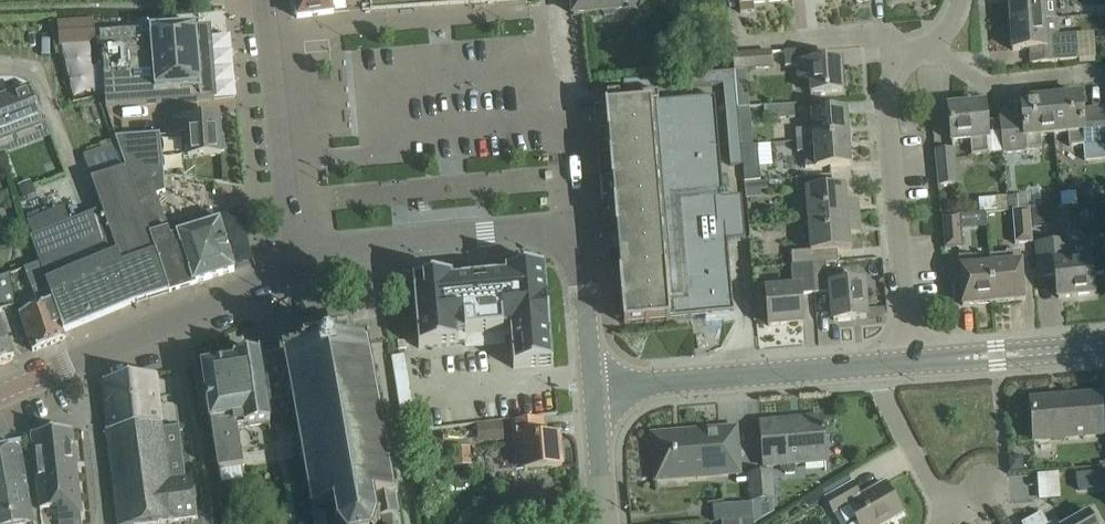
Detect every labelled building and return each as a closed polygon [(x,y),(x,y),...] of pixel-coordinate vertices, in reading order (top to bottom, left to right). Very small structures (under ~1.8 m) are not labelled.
[(334,14),(333,12),(332,0),(295,0),(297,18),(334,14)] [(596,13),(620,11),(619,0),(573,0),(574,15),(596,13)] [(767,0),(739,0),(741,13),(755,12),(754,3),(767,2),(767,0)] [(1055,20),(1053,0),(1009,0),(1011,24),(1055,20)] [(1057,20),(1055,20),(1011,24),(1013,51),(1030,49),(1031,63),(1077,59),(1075,34),(1058,35),(1057,20)] [(61,46),(95,43),(93,21),(59,24),(61,46)] [(207,47),(203,47),(203,39),(205,39),(205,38),(197,38),(196,26),(150,29),(151,34),(146,34),(144,31),(141,30),(100,33),(106,107),(214,98),(212,77),(210,58),(211,58),(210,53),(209,50),(207,47)] [(785,52),(786,67),(798,66),(799,78),(809,78),(810,94),(843,92),(841,61),(812,63),(811,50),(785,52)] [(735,70),(772,68),(771,53),(734,55),(735,70)] [(723,73),(724,85),(724,92),(736,91),(734,72),(723,73)] [(705,87),(724,85),(723,73),(704,75),(705,87)] [(687,88),(705,87),(704,75),(686,76),(687,88)] [(668,90),(687,88),(686,76),(667,78),(668,88),(668,90)] [(667,78),(646,80),(646,90),(668,88),(667,78)] [(625,92),(646,90),(646,80),(624,82),(625,92)] [(37,106),(29,85),(0,96),(0,138),(43,122),(37,106)] [(724,92),(726,111),(738,109),(737,108),(736,96),(736,91),(724,92)] [(674,101),(659,103),(658,96),(620,99),(620,95),(607,96),(608,106),(605,107),(606,110),(608,110),(609,119),(607,119),(608,122),(610,122),(610,130),(608,130),(608,134),(609,134),(611,154),(610,154),(610,156),(678,150),(674,101)] [(749,95),(736,96),(737,108),(738,108),(750,107),(749,95)] [(1050,99),(1054,138),(1068,136),(1070,147),(1084,145),(1086,160),(1104,158),(1104,109),(1082,111),(1081,96),(1050,99)] [(610,156),(610,158),(612,158),(612,167),(612,169),(613,169),(613,178),(612,178),(612,182),(614,182),(616,202),(614,202),(614,206),(616,205),(617,214),(616,214),(616,217),(617,217),(618,225),(616,226),(616,229),(618,229),(622,273),(620,273),(620,277),(621,277),(623,297),(622,297),(622,301),(623,301),(625,321),(624,321),(625,324),(670,321),(670,320),(734,314),(728,242),(746,241),(742,198),(724,199),(715,98),(674,101),(678,150),(610,156)] [(1054,138),(1050,99),(1021,101),(1023,117),(1000,119),(1003,155),(1042,151),(1041,139),(1054,138)] [(795,105),(764,107),(765,120),(796,118),(795,105)] [(988,138),(985,105),(949,109),(952,142),(971,140),(972,155),(989,154),(987,138),(988,138)] [(738,108),(737,108),(738,109),(739,127),(751,125),(750,107),(738,108)] [(726,111),(727,129),(739,128),(739,127),(738,109),(726,111)] [(796,130),(797,141),(848,138),(846,111),(813,113),(814,129),(796,130)] [(219,117),(197,119),(167,121),(168,136),(187,135),(188,158),(222,156),(219,117)] [(727,129),(729,148),(741,147),(739,128),(727,129)] [(134,187),(163,176),(160,135),(116,138),(127,168),(134,187)] [(848,138),(797,141),(798,153),(804,152),(806,168),(850,165),(848,138)] [(761,180),(758,145),(742,147),(745,182),(761,180)] [(743,165),(741,147),(729,148),(731,166),(743,165)] [(957,183),(954,150),(937,152),(940,185),(957,183)] [(134,187),(127,168),(104,177),(100,167),(91,170),(94,179),(92,180),(102,209),(32,239),(42,264),(64,332),(134,303),(169,292),(134,187)] [(164,191),(163,176),(134,187),(169,292),(235,271),(220,222),(215,224),(211,212),(167,226),(157,194),(164,191)] [(832,176),(797,179),(798,194),(807,194),(809,221),(860,217),(859,202),(847,203),(846,187),(833,188),(832,176)] [(31,183),(19,188),(24,201),(37,195),(31,183)] [(747,197),(761,196),(760,183),(746,184),(747,197)] [(1060,198),(1061,208),(1074,207),(1074,197),(1060,198)] [(1008,211),(1012,210),(1027,209),(1026,198),(1007,199),(1008,211)] [(1008,211),(1007,199),(992,200),(993,212),(1008,211)] [(1030,209),(1032,227),(1053,225),(1051,208),(1030,209)] [(1030,209),(1027,209),(1012,210),(1015,246),(1033,245),(1032,227),(1030,209)] [(945,250),(963,248),(960,214),(943,216),(945,250)] [(860,217),(809,221),(812,253),(793,254),(794,266),(813,264),(826,263),(839,262),(838,250),(851,249),(850,234),(861,233),(860,217)] [(1056,276),(1058,298),(1094,294),(1093,286),(1094,286),(1094,281),(1093,281),(1092,275),(1104,274),(1104,267),(1103,243),(1098,243),(1098,246),(1090,256),(1090,260),(1070,261),(1068,242),(1037,245),(1041,278),(1056,276)] [(990,257),(994,303),(1024,301),(1021,252),(1007,253),(1007,256),(990,257)] [(994,303),(990,257),(975,258),(975,256),(959,257),(963,305),(994,303)] [(826,263),(813,264),(815,294),(828,293),(826,263)] [(64,332),(42,264),(26,270),(41,307),(20,314),(33,351),(66,338),(64,332)] [(813,264),(794,266),(791,266),(793,289),(766,291),(769,326),(804,323),(802,295),(815,294),(813,264)] [(453,277),(413,281),(419,348),(459,345),(459,344),(466,343),(466,346),(505,343),(504,340),(511,339),(514,369),(554,365),(550,327),(548,305),(547,286),(545,270),(545,269),(506,272),(506,276),(453,281),(453,277)] [(16,306),(11,274),(0,278),(0,312),(16,306)] [(863,282),(831,285),(834,321),(866,318),(863,282)] [(15,356),(0,318),(0,362),(15,356)] [(267,403),(289,400),(290,401),(293,400),(296,419),(293,420),(294,424),(297,423),(300,441),(297,442),(298,445),(301,445),(304,463),(301,464),(302,467),(305,466),(308,484),(304,485),(305,489),(308,489),(312,507),(308,507),(309,511),(312,510),(312,511),(313,511),(315,523),(400,523),(395,497),(396,497),(395,496),(398,495),(397,492),(394,492),(391,473),(394,473),(394,469),(390,469),(387,451),(390,451),(390,447),(386,448),(383,429),(386,429),(386,426),(383,426),(379,408),(383,407),(382,404),(378,404),(375,386),(379,385),(378,382),(375,383),(371,364),(375,363),(374,360),(371,361),(368,341),(369,341),(368,336),(283,351),(283,352),(260,355),(259,355),(267,403)] [(235,362),(228,363),(238,430),(270,425),(267,403),(259,355),(234,359),(235,362)] [(406,355),(392,357),(404,433),(434,429),(432,417),(416,420),(406,355)] [(238,430),(228,363),(202,367),(211,425),(212,424),(220,471),(243,468),(242,458),(238,430)] [(109,449),(118,523),(147,523),(197,518),(192,478),(186,479),(183,448),(179,426),(163,429),(156,374),(103,381),(109,430),(106,430),(109,449)] [(1035,441),(1103,435),(1100,395),(1031,401),(1035,441)] [(761,422),(764,467),(806,463),(805,458),(826,456),(824,434),(825,433),(825,428),(823,428),(823,418),(761,422)] [(513,423),(515,449),(516,454),(525,453),(527,470),(563,467),(560,436),(545,438),(543,420),(513,423)] [(503,425),(486,426),(487,444),(505,442),(503,425)] [(740,473),(738,451),(736,429),(653,435),(656,480),(740,473)] [(74,449),(72,430),(32,434),(40,510),(60,508),(62,523),(79,523),(83,523),(74,449)] [(0,452),(0,523),(34,523),(25,469),(21,449),(21,448),(15,449),(0,452)] [(454,449),(455,467),(471,466),(470,448),(454,449)] [(1018,457),(1011,458),(1011,470),(1024,469),(1023,462),(1018,457)] [(772,472),(752,473),(754,500),(756,523),(774,513),(773,499),(774,498),(772,472)] [(1060,499),(1059,472),(1037,473),(1038,499),(1060,499)] [(1091,472),(1078,473),(1080,490),(1092,489),(1091,472)] [(886,483),(861,497),(853,484),(826,499),(834,513),(848,506),(858,523),(885,523),(903,514),(886,483)] [(751,503),(715,506),(717,523),(723,523),(753,520),(751,503)] [(1022,523),(1048,523),(1042,513),(1022,523)] [(1088,513),(1069,523),(1094,523),(1088,513)]
